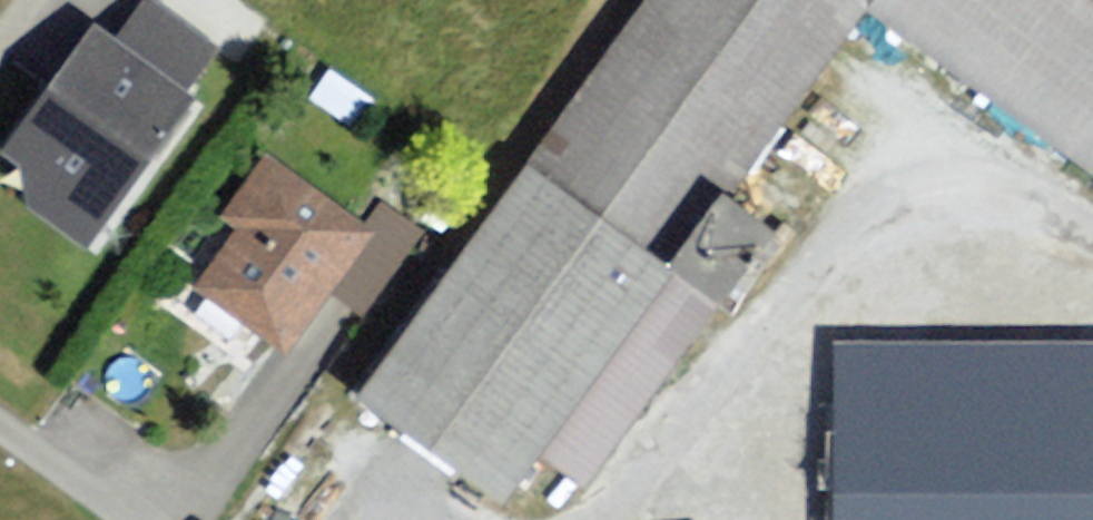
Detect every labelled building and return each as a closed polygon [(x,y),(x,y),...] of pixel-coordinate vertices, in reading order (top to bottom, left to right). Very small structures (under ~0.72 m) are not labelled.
[(675,275),(731,200),(863,21),(834,0),(654,0),(531,169),(675,275)] [(1092,189),(1092,0),(834,0),(863,21),(1092,189)] [(182,96),(212,55),(142,4),(113,45),(182,96)] [(88,251),(197,105),(182,96),(113,45),(93,29),(0,154),(0,158),(18,173),(17,210),(88,251)] [(236,238),(192,299),(284,365),(373,241),(263,162),(218,225),(236,238)] [(355,408),(500,513),(543,452),(675,275),(531,169),(355,408)] [(721,309),(777,234),(731,200),(675,275),(721,309)] [(543,452),(589,485),(721,309),(675,275),(543,452)] [(830,336),(831,519),(1092,519),(1092,335),(830,336)]
